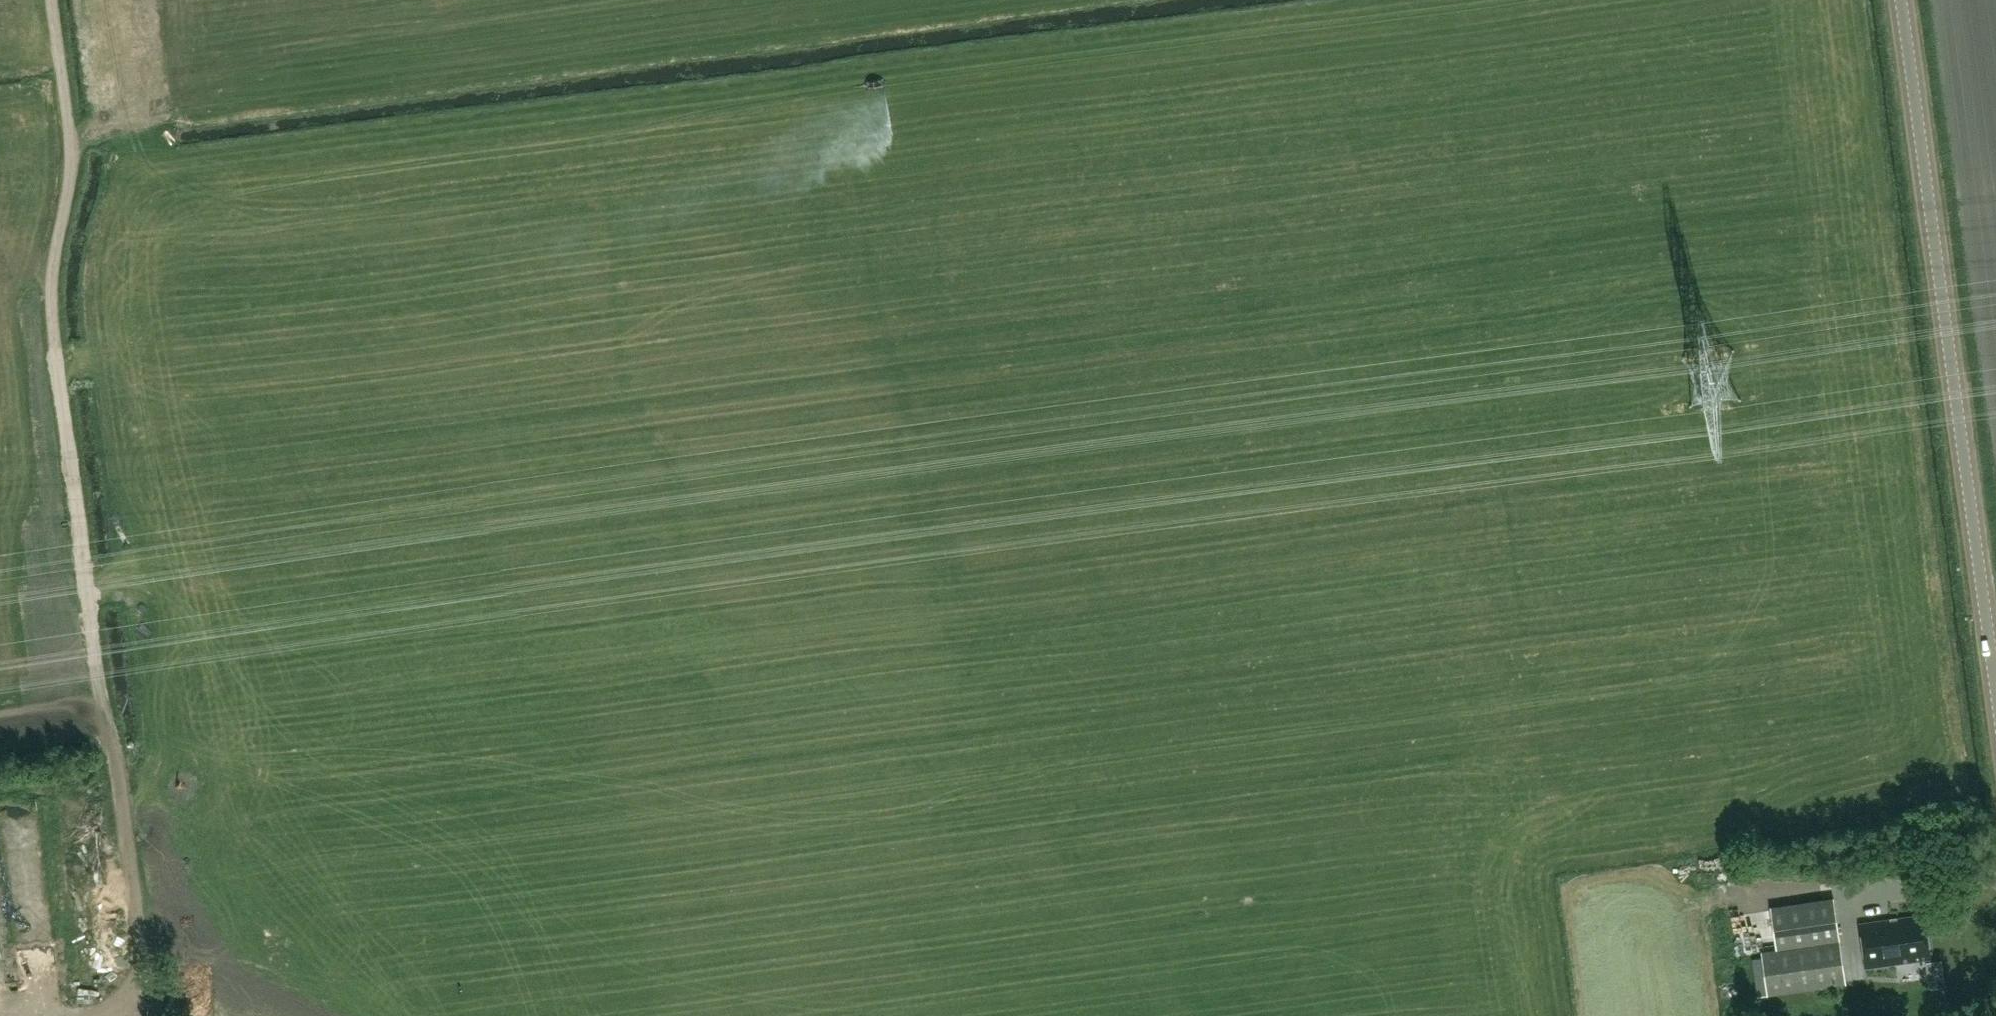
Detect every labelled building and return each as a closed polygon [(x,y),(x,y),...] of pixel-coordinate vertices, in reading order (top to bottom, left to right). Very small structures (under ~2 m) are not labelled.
[(1768,995),(1777,993),(1847,983),(1833,897),(1770,907),(1776,949),(1761,952),(1768,995)] [(1924,913),(1861,922),(1867,967),(1931,958),(1924,913)]
